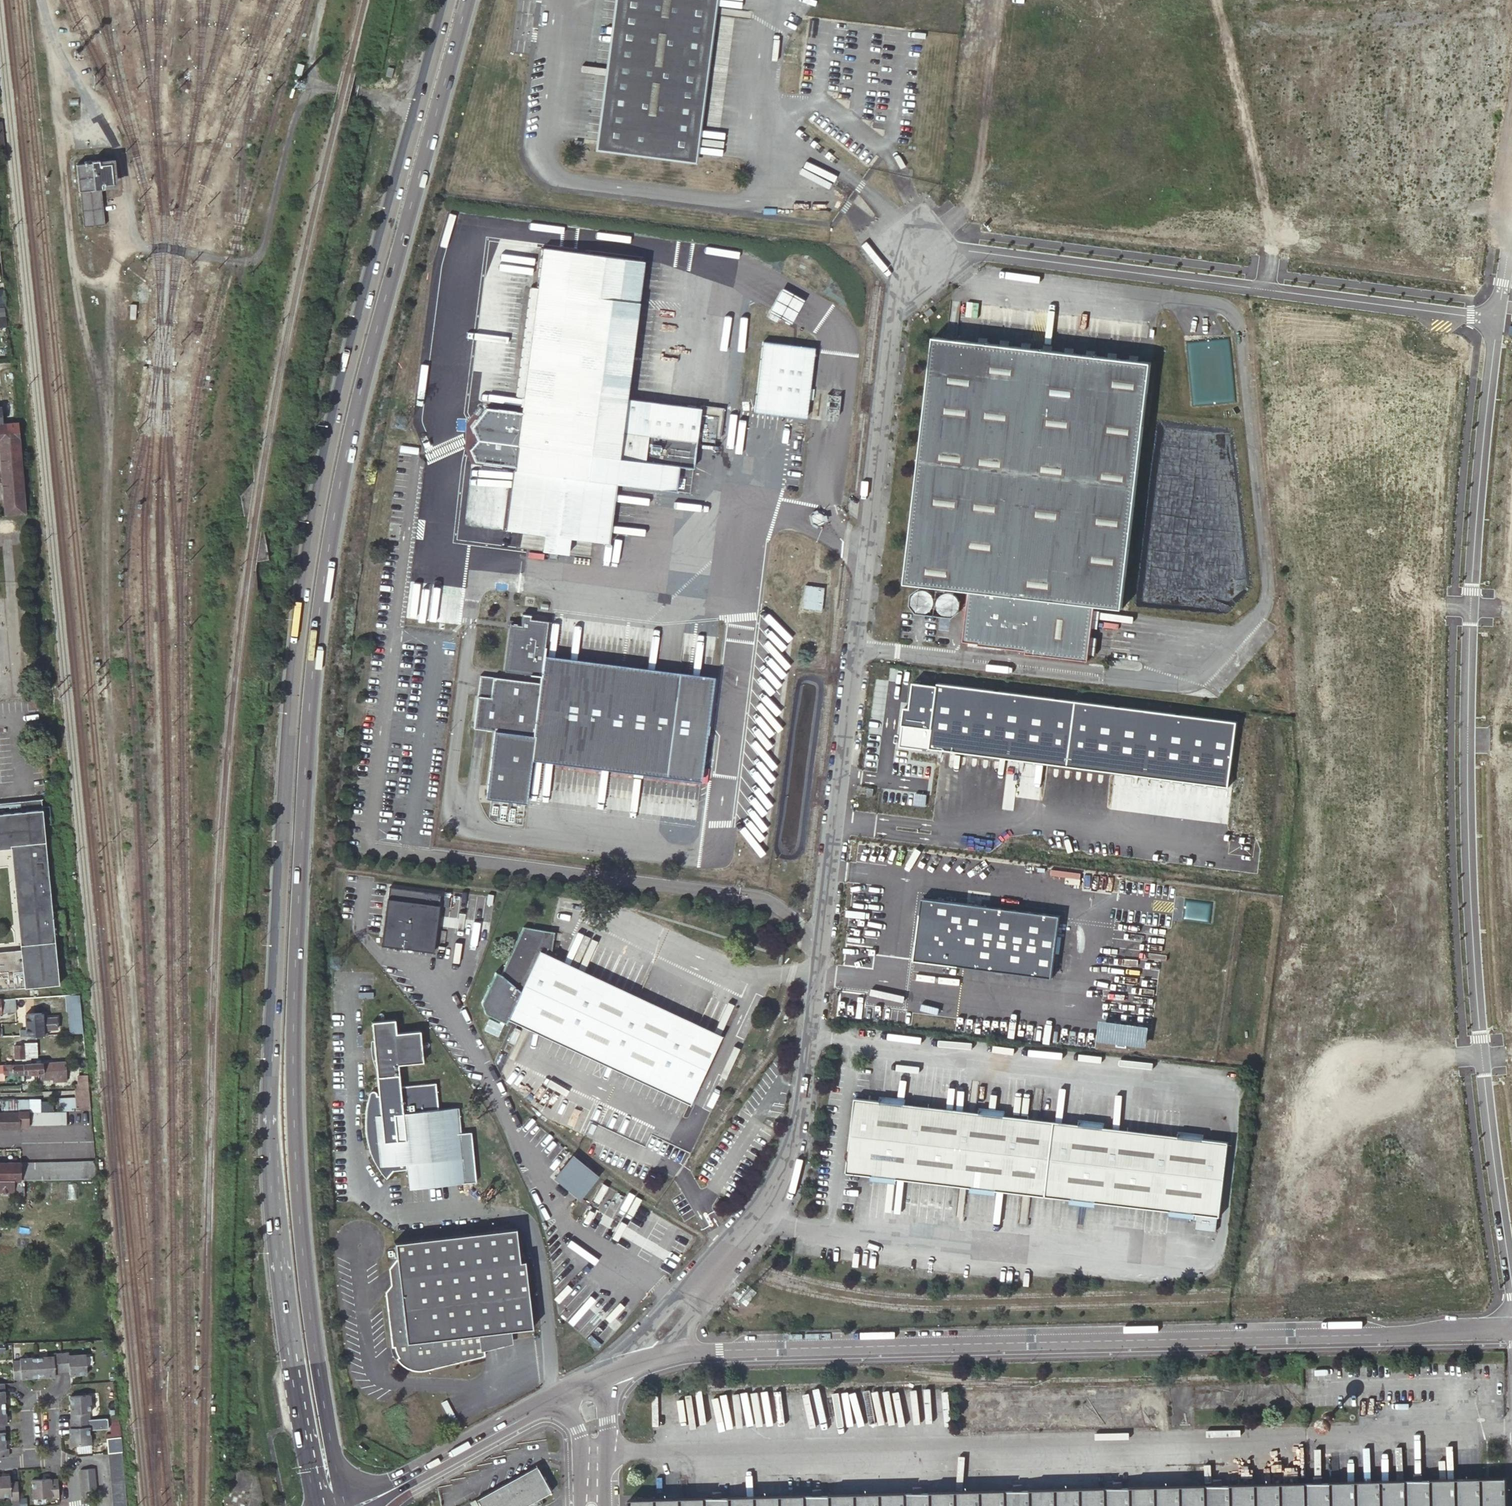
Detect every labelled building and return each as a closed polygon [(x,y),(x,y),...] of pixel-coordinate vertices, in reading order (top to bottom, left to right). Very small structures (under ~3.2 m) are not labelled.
[(594,151),(696,165),(718,0),(614,0),(594,151)] [(300,65),(297,75),(302,76),(306,66),(300,65)] [(105,226),(101,192),(118,190),(115,159),(91,161),(91,163),(76,165),(83,228),(105,226)] [(612,456),(676,465),(689,466),(696,409),(624,398),(641,259),(540,246),(535,286),(528,285),(514,396),(521,396),(518,411),(482,407),(469,425),(473,438),(612,456)] [(780,294),(769,313),(791,326),(802,307),(780,294)] [(928,301),(922,305),(925,310),(931,305),(928,301)] [(932,338),(904,584),(968,592),(963,641),(978,643),(978,645),(1026,651),(1026,655),(1088,662),(1094,606),(1122,610),(1151,362),(932,338)] [(761,343),(752,413),(803,420),(811,349),(761,343)] [(14,404),(6,404),(7,421),(16,420),(14,404)] [(18,423),(0,424),(0,444),(6,515),(25,514),(18,423)] [(672,490),(676,465),(612,456),(473,438),(474,438),(467,449),(473,461),(511,466),(503,529),(544,535),(541,551),(568,554),(570,539),(604,543),(612,483),(672,490)] [(827,520),(826,518),(823,513),(816,512),(814,514),(810,517),(810,518),(812,520),(814,524),(821,525),(823,523),(827,521),(827,520)] [(803,610),(823,612),(825,587),(805,585),(803,610)] [(952,594),(918,590),(912,593),(909,596),(908,599),(908,603),(910,608),(915,611),(950,614),(953,613),(957,610),(959,605),(960,602),(956,596),(952,594)] [(521,614),(520,625),(528,626),(529,618),(529,615),(521,614)] [(520,625),(509,623),(504,670),(540,674),(539,682),(481,676),(475,733),(491,735),(484,798),(526,803),(531,760),(704,780),(716,676),(542,656),(546,620),(529,618),(528,626),(520,625)] [(11,846),(21,950),(56,947),(54,931),(52,910),(42,799),(0,803),(0,847),(11,846)] [(52,910),(54,931),(65,930),(63,909),(52,910)] [(510,1022),(691,1105),(723,1038),(556,960),(557,935),(525,930),(504,978),(498,975),(484,1006),(488,1016),(509,1026),(510,1022)] [(21,950),(22,954),(0,956),(0,990),(59,985),(56,947),(21,950)] [(64,1012),(66,1012),(80,1011),(79,995),(71,995),(63,996),(64,1012)] [(8,1010),(8,999),(0,999),(0,1011),(8,1010)] [(80,1011),(66,1012),(67,1034),(83,1034),(80,1011)] [(51,1024),(51,1018),(46,1019),(43,1019),(42,1013),(26,1013),(26,1025),(51,1024)] [(377,1073),(379,1096),(377,1096),(377,1095),(377,1094),(376,1093),(375,1092),(373,1093),(372,1093),(371,1095),(371,1096),(371,1097),(370,1099),(370,1101),(369,1103),(369,1105),(368,1107),(368,1109),(368,1111),(367,1113),(367,1115),(367,1117),(367,1119),(367,1121),(367,1123),(367,1125),(367,1127),(367,1129),(367,1131),(367,1133),(367,1135),(368,1137),(368,1139),(368,1141),(369,1143),(369,1145),(370,1147),(370,1149),(371,1151),(371,1153),(372,1155),(373,1157),(374,1159),(375,1162),(376,1163),(377,1165),(378,1167),(379,1169),(380,1171),(381,1172),(381,1173),(382,1174),(383,1175),(383,1176),(384,1176),(384,1177),(385,1178),(386,1179),(386,1180),(387,1181),(388,1181),(394,1171),(408,1170),(410,1189),(465,1183),(462,1158),(457,1107),(439,1109),(436,1083),(401,1087),(398,1065),(422,1063),(418,1031),(395,1034),(393,1019),(371,1022),(373,1036),(374,1042),(375,1055),(377,1073)] [(27,1035),(43,1035),(44,1034),(48,1034),(47,1029),(51,1029),(51,1024),(26,1025),(27,1035)] [(25,1057),(25,1045),(14,1046),(15,1058),(25,1058),(25,1057)] [(735,1067),(741,1070),(748,1057),(743,1054),(735,1067)] [(46,1063),(24,1063),(24,1074),(42,1073),(42,1079),(53,1078),(53,1081),(62,1081),(61,1068),(66,1068),(65,1062),(53,1062),(46,1063)] [(15,1064),(3,1064),(4,1075),(5,1082),(15,1081),(15,1078),(17,1078),(17,1074),(24,1074),(24,1063),(15,1064)] [(87,1076),(78,1076),(79,1090),(88,1089),(87,1076)] [(79,1090),(75,1090),(75,1098),(75,1111),(90,1111),(88,1089),(79,1090)] [(880,1102),(904,1105),(905,1099),(881,1096),(880,1102)] [(75,1111),(75,1098),(59,1098),(59,1111),(75,1111)] [(855,1099),(846,1172),(871,1175),(895,1178),(970,1187),(995,1190),(1068,1199),(1093,1201),(1166,1210),(1191,1213),(1216,1216),(1225,1143),(1199,1140),(1175,1137),(1100,1128),(1077,1125),(1003,1117),(979,1114),(904,1105),(880,1102),(855,1099)] [(29,1100),(1,1101),(2,1113),(18,1112),(19,1112),(28,1112),(30,1112),(30,1103),(29,1100)] [(39,1112),(53,1112),(53,1102),(39,1103),(39,1112)] [(30,1103),(30,1112),(39,1112),(39,1103),(30,1103)] [(979,1114),(1003,1117),(1004,1110),(980,1107),(979,1114)] [(18,1124),(18,1112),(2,1113),(0,1113),(0,1129),(18,1128),(18,1124)] [(28,1113),(28,1112),(19,1112),(18,1112),(18,1124),(28,1123),(28,1113)] [(67,1112),(28,1113),(28,1123),(28,1126),(67,1125),(67,1112)] [(97,1179),(96,1162),(20,1163),(21,1180),(97,1179)] [(0,1163),(0,1180),(15,1180),(21,1180),(20,1163),(0,1163)] [(657,1169),(652,1173),(661,1185),(666,1181),(657,1169)] [(895,1178),(871,1175),(870,1181),(895,1184),(895,1178)] [(15,1180),(0,1180),(0,1191),(15,1191),(15,1180)] [(995,1190),(970,1187),(969,1193),(994,1195),(995,1190)] [(1093,1201),(1068,1199),(1067,1204),(1092,1207),(1093,1201)] [(389,1271),(398,1279),(391,1288),(386,1295),(392,1350),(395,1349),(399,1360),(397,1361),(399,1365),(403,1369),(409,1373),(413,1374),(420,1374),(425,1373),(486,1360),(485,1354),(483,1337),(512,1333),(533,1330),(525,1263),(520,1264),(516,1231),(395,1245),(397,1262),(389,1271)] [(398,1279),(389,1271),(391,1288),(398,1279)] [(483,1337),(485,1354),(513,1346),(512,1333),(483,1337)] [(392,1350),(391,1350),(395,1362),(397,1361),(399,1360),(395,1349),(392,1350)] [(54,1356),(37,1357),(38,1377),(55,1376),(55,1371),(62,1370),(61,1353),(54,1354),(54,1356)] [(69,1353),(61,1353),(62,1370),(69,1370),(70,1375),(87,1374),(86,1354),(69,1355),(69,1353)] [(20,1360),(14,1361),(14,1378),(38,1377),(37,1357),(20,1358),(20,1360)] [(8,1456),(8,1448),(5,1448),(4,1425),(6,1424),(4,1383),(4,1382),(0,1382),(0,1457),(8,1456)] [(71,1420),(89,1419),(88,1412),(91,1412),(90,1394),(70,1396),(71,1420)] [(89,1419),(71,1420),(72,1427),(69,1427),(70,1445),(90,1444),(89,1419)] [(122,1452),(108,1453),(115,1505),(129,1505),(122,1452)] [(94,1467),(80,1469),(82,1490),(96,1488),(94,1467)] [(480,1505),(528,1505),(550,1493),(535,1467),(477,1501),(480,1505)] [(17,1482),(10,1482),(10,1476),(0,1476),(0,1496),(10,1495),(11,1499),(19,1499),(17,1482)] [(59,1496),(57,1479),(51,1479),(50,1478),(32,1479),(33,1498),(59,1496)] [(1505,1480),(630,1500),(630,1505),(1506,1505),(1505,1480)]
